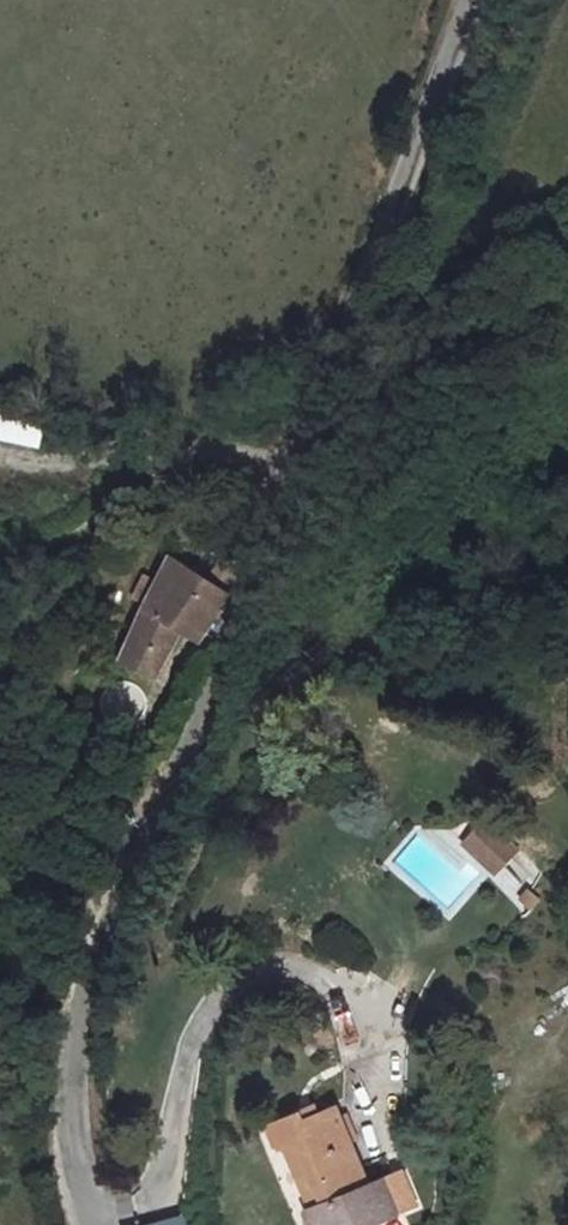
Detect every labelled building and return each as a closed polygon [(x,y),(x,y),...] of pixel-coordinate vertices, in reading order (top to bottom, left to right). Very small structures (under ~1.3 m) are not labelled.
[(43,411),(0,406),(0,440),(39,444),(43,411)] [(206,631),(227,586),(165,552),(114,658),(151,681),(188,623),(206,631)] [(493,876),(515,852),(484,823),(461,847),(493,876)] [(526,885),(539,870),(518,852),(505,866),(526,885)] [(508,902),(523,894),(508,868),(493,877),(508,902)] [(298,1111),(272,1121),(306,1205),(367,1181),(336,1105),(301,1119),(298,1111)] [(306,1205),(301,1207),(308,1224),(368,1224),(414,1207),(399,1168),(367,1181),(306,1205)] [(180,1215),(144,1224),(183,1224),(180,1215)]
